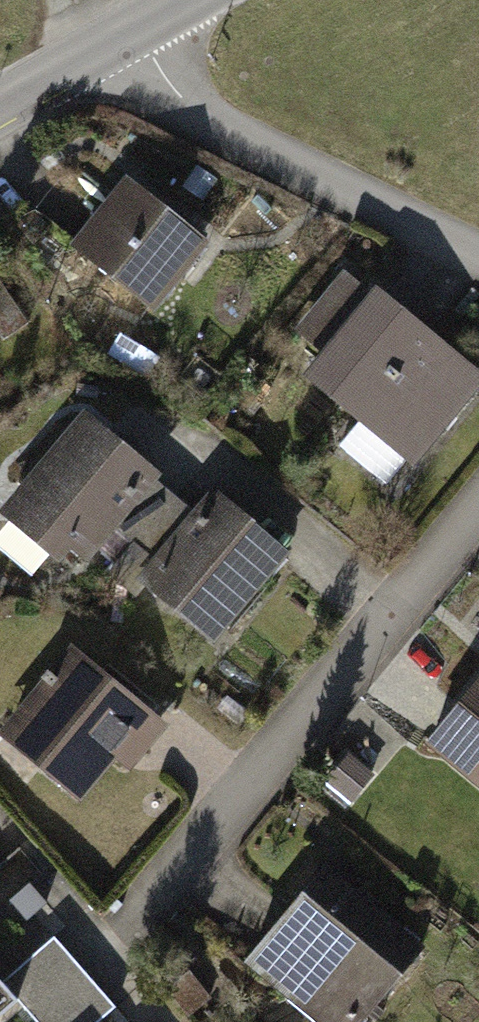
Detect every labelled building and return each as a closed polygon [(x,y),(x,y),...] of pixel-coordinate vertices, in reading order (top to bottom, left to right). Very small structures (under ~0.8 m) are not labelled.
[(130,187),(81,248),(152,305),(201,244),(130,187)] [(0,280),(0,333),(5,340),(30,323),(0,280)] [(308,378),(363,423),(342,448),(387,485),(409,458),(417,464),(478,388),(478,378),(429,338),(432,336),(378,292),(360,315),(337,296),(306,334),(328,353),(308,378)] [(88,420),(9,513),(14,517),(8,523),(8,539),(34,559),(49,558),(66,539),(87,557),(112,528),(135,546),(176,498),(152,478),(155,475),(88,420)] [(283,553),(219,498),(201,519),(176,498),(135,546),(161,568),(147,583),(212,637),(283,553)] [(52,688),(19,727),(48,751),(38,763),(77,796),(125,739),(139,750),(160,725),(78,657),(57,682),(48,675),(43,681),(52,688)] [(433,742),(478,781),(478,685),(433,742)] [(372,778),(349,758),(328,782),(351,802),(372,778)] [(324,872),(253,958),(294,993),(288,1000),(314,1021),(361,1021),(420,952),(324,872)] [(27,920),(46,903),(29,883),(9,900),(27,920)] [(23,1008),(36,1021),(100,1021),(108,1015),(68,969),(23,1008)] [(0,980),(0,1016),(18,1000),(0,980)]
